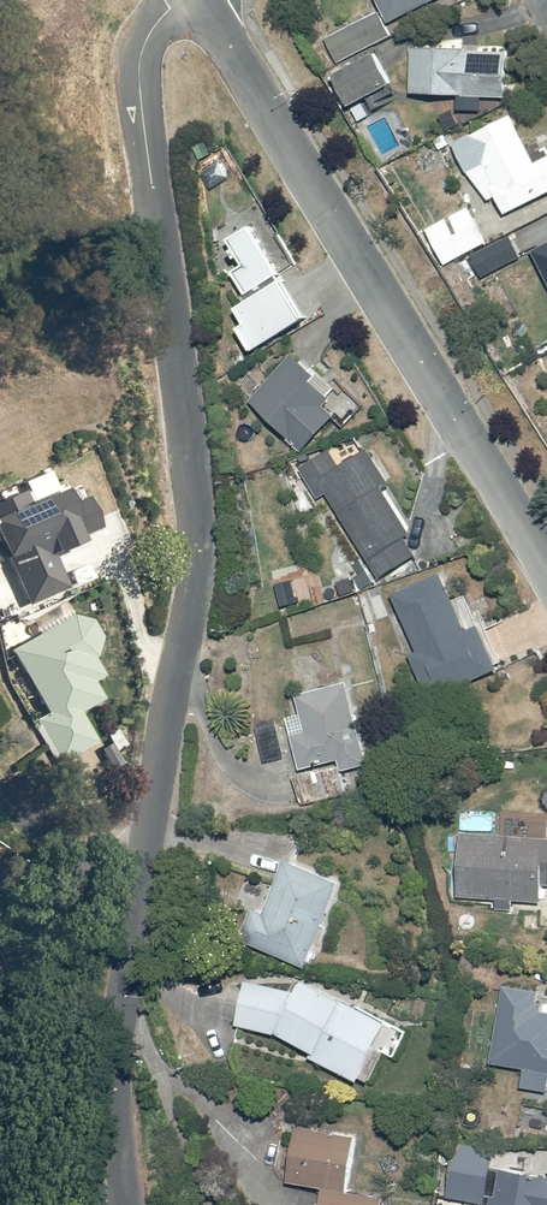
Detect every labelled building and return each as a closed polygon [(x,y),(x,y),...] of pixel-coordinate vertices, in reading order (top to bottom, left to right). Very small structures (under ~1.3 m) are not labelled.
[(339,64),(340,66),(334,68),(359,121),(404,100),(378,46),(393,39),(385,24),(437,0),(379,0),(383,9),(326,35),(339,64)] [(509,47),(414,44),(413,92),(508,94),(509,47)] [(511,212),(546,193),(546,157),(539,161),(513,113),(455,144),(485,201),(501,193),(511,212)] [(486,243),(468,206),(426,227),(444,263),(486,243)] [(282,274),(252,225),(231,238),(235,244),(231,247),(242,264),(234,269),(249,294),(282,274)] [(524,255),(512,234),(473,256),(484,277),(524,255)] [(534,251),(546,276),(546,245),(534,251)] [(282,278),(279,281),(238,307),(247,320),(238,326),(254,350),(307,315),(282,278)] [(318,373),(295,352),(251,399),(306,450),(337,416),(324,405),(332,396),(314,378),(318,373)] [(319,500),(328,495),(379,581),(420,557),(407,536),(414,531),(388,487),(392,484),(371,448),(344,464),(334,447),(300,467),(319,500)] [(27,489),(0,501),(0,534),(10,558),(7,560),(14,576),(19,574),(31,604),(74,586),(62,557),(90,545),(87,539),(108,530),(92,494),(76,500),(69,485),(32,501),(27,489)] [(468,627),(443,573),(397,594),(421,646),(413,650),(434,697),(504,665),(483,621),(468,627)] [(0,627),(0,662),(22,699),(12,705),(39,750),(74,730),(55,698),(79,684),(70,668),(82,661),(72,643),(77,624),(68,608),(48,599),(0,627)] [(299,693),(300,699),(306,729),(293,731),(300,769),(342,761),(343,769),(354,767),(355,771),(371,768),(355,683),(299,693)] [(298,772),(278,776),(284,809),(305,805),(298,772)] [(546,886),(546,837),(464,831),(460,896),(496,899),(496,909),(514,910),(515,900),(540,902),(541,885),(546,886)] [(342,882),(288,859),(267,910),(255,904),(240,940),(278,956),(279,953),(307,965),(342,882)] [(297,989),(245,979),(237,1024),(279,1032),(315,1049),(311,1056),(361,1081),(364,1075),(374,1080),(387,1053),(398,1059),(412,1031),(303,978),(297,989)] [(508,983),(494,1062),(526,1067),(523,1086),(546,1091),(546,990),(508,983)] [(299,1122),(291,1181),(327,1185),(324,1204),(387,1204),(389,1194),(354,1190),(362,1130),(299,1122)] [(494,1149),(458,1143),(451,1196),(486,1202),(494,1149)] [(506,1169),(503,1193),(492,1192),(491,1204),(546,1204),(546,1173),(506,1169)]
